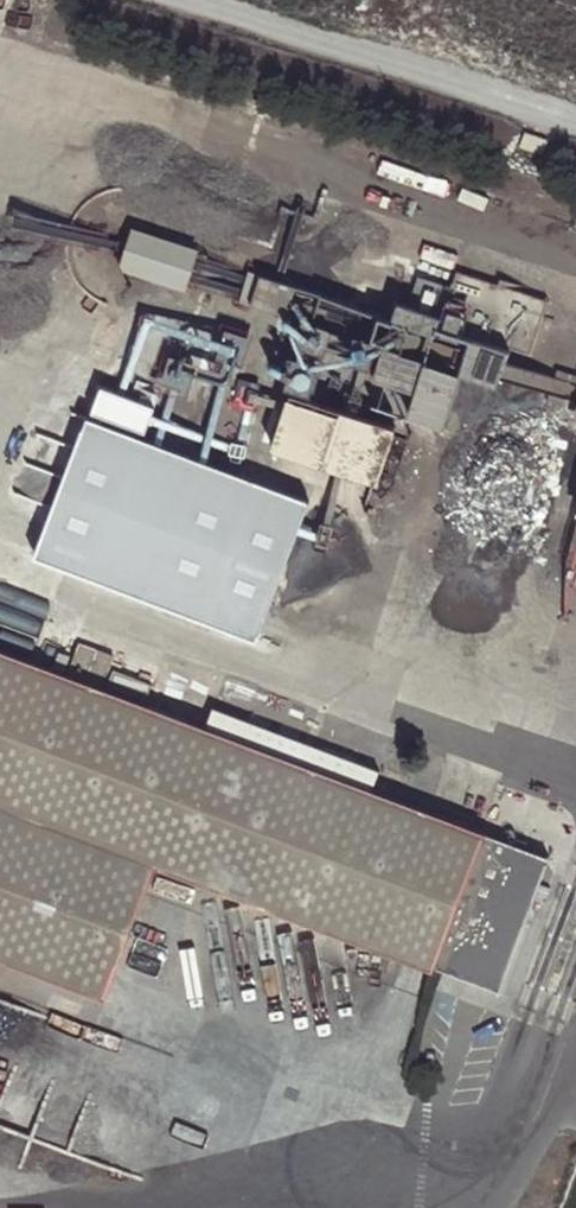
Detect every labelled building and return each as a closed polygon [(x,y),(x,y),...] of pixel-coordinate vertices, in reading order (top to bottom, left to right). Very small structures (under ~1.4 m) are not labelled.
[(549,142),(525,133),(520,148),(543,157),(549,142)] [(202,248),(149,230),(135,271),(188,288),(202,248)] [(440,259),(424,316),(516,344),(531,286),(440,259)] [(421,287),(426,270),(414,267),(408,283),(410,284),(404,301),(415,304),(420,287),(421,287)] [(374,406),(448,428),(463,376),(427,366),(434,343),(404,334),(412,308),(367,294),(360,318),(346,314),(331,366),(381,381),(374,406)] [(141,385),(129,425),(156,433),(159,422),(179,428),(188,399),(141,385)] [(293,389),(266,475),(374,509),(401,424),(293,389)] [(78,646),(66,674),(85,682),(98,653),(78,646)] [(157,866),(438,969),(488,833),(337,774),(204,727),(146,701),(110,687),(101,687),(85,682),(66,674),(0,649),(0,806),(157,866)] [(114,659),(98,653),(85,682),(101,687),(114,659)] [(117,667),(110,687),(146,701),(153,681),(117,667)] [(204,727),(337,774),(342,756),(213,707),(204,727)] [(108,999),(157,866),(0,806),(0,958),(108,999)] [(550,858),(488,833),(438,969),(502,989),(550,858)]
